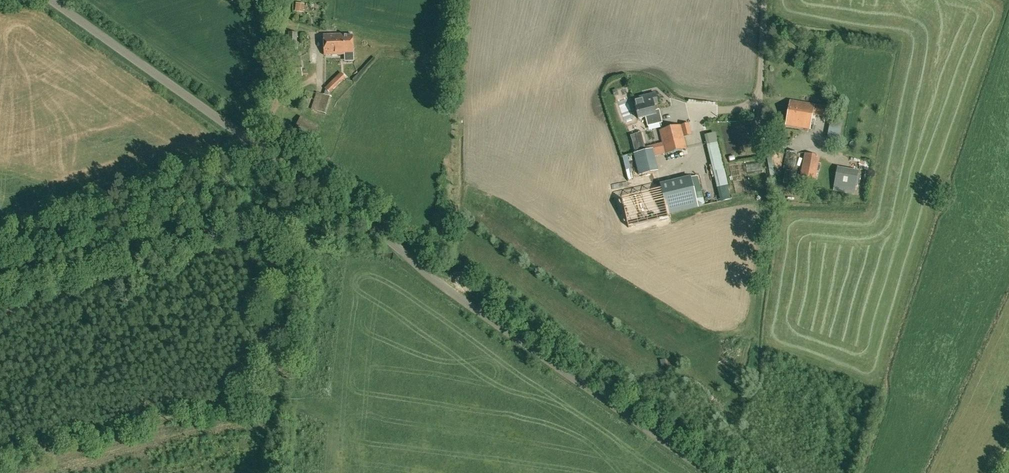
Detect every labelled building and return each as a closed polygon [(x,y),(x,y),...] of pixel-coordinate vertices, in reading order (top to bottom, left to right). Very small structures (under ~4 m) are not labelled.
[(304,4),(296,3),(295,11),(303,13),(304,4)] [(297,48),(297,33),(289,33),(289,48),(297,48)] [(354,53),(353,35),(341,36),(341,35),(324,35),(325,56),(344,55),(344,61),(354,61),(354,53)] [(312,110),(327,115),(332,97),(330,96),(330,93),(345,78),(341,74),(325,89),(326,90),(324,95),(317,92),(312,110)] [(656,114),(654,104),(658,103),(656,94),(634,99),(636,107),(639,119),(646,117),(648,126),(662,123),(660,113),(656,114)] [(812,119),(814,105),(790,101),(786,126),(811,130),(812,119)] [(814,105),(812,119),(813,115),(825,117),(826,107),(814,105)] [(828,138),(836,139),(840,122),(832,121),(828,138)] [(276,132),(289,138),(293,129),(280,123),(276,132)] [(681,125),(660,130),(666,154),(687,148),(684,137),(681,125)] [(658,171),(653,149),(635,153),(640,175),(658,171)] [(819,157),(805,154),(801,176),(815,178),(819,157)] [(834,168),(831,187),(843,189),(846,170),(834,168)] [(784,169),(782,182),(794,185),(797,171),(784,169)] [(698,206),(691,177),(661,184),(668,214),(698,206)]
